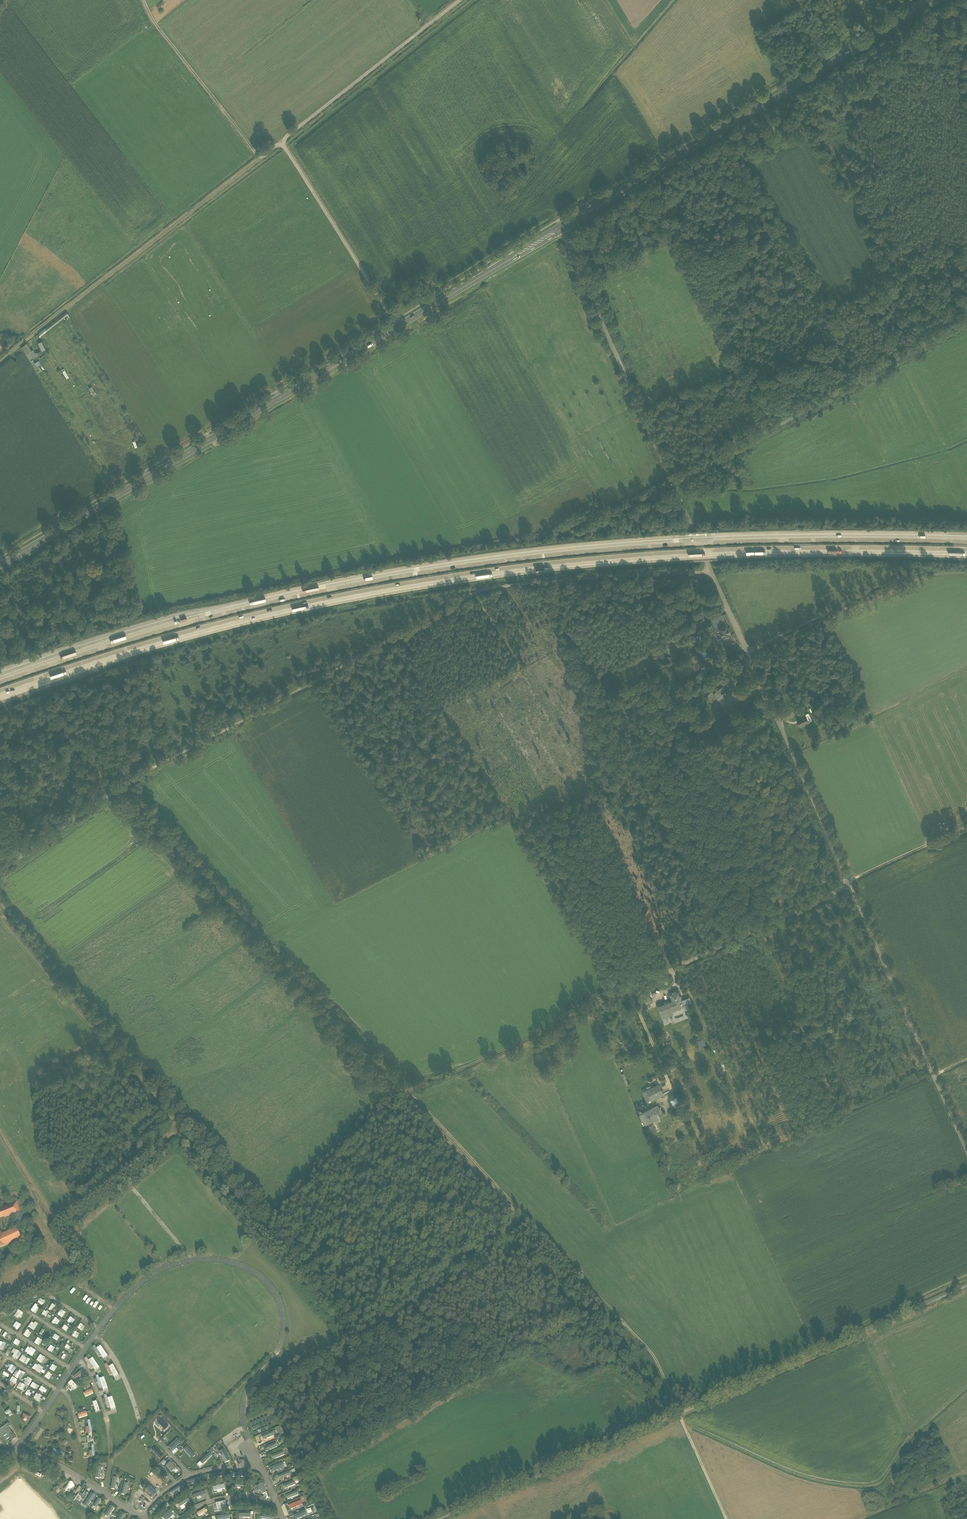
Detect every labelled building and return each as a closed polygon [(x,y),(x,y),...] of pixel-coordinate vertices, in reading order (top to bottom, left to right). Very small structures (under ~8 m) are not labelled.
[(27,343),(21,346),(34,368),(40,364),(38,359),(34,361),(32,359),(38,355),(33,348),(31,350),(27,343)] [(727,625),(722,615),(717,618),(721,628),(727,625)] [(721,628),(717,618),(711,620),(715,630),(721,628)] [(723,686),(714,694),(712,692),(708,695),(705,698),(709,704),(716,698),(721,703),(726,698),(730,694),(728,692),(727,693),(724,689),(725,688),(723,686)] [(731,703),(726,707),(730,711),(731,711),(732,713),(736,710),(731,703)] [(808,713),(796,719),(800,726),(812,720),(808,713)] [(675,992),(673,993),(673,994),(671,994),(673,1000),(659,1006),(663,1017),(673,1014),(672,1010),(683,1005),(681,1001),(680,1001),(679,998),(681,998),(681,997),(681,996),(681,995),(680,995),(679,995),(678,992),(676,993),(675,992)] [(690,996),(682,998),(685,1009),(693,1007),(690,996)] [(659,1084),(647,1090),(651,1099),(664,1093),(662,1090),(661,1090),(659,1084)] [(647,1101),(651,1099),(647,1090),(642,1092),(647,1101)] [(661,1112),(657,1106),(643,1113),(646,1118),(643,1119),(646,1124),(659,1117),(657,1114),(661,1112)] [(0,1209),(0,1219),(13,1214),(17,1224),(28,1219),(25,1213),(22,1214),(20,1210),(25,1208),(22,1200),(17,1202),(0,1209)] [(17,1229),(3,1235),(7,1245),(21,1239),(20,1237),(28,1234),(24,1225),(17,1229)] [(12,1254),(5,1257),(5,1258),(7,1262),(14,1259),(12,1254)] [(54,1313),(56,1310),(53,1308),(56,1303),(53,1301),(51,1305),(49,1303),(46,1308),(54,1313)] [(62,1317),(65,1312),(60,1309),(57,1315),(62,1317)] [(18,1310),(15,1314),(19,1318),(23,1313),(18,1310)] [(28,1327),(34,1331),(37,1325),(31,1321),(28,1327)] [(27,1338),(31,1333),(27,1329),(23,1334),(27,1338)] [(107,1355),(100,1345),(94,1349),(99,1356),(101,1355),(103,1359),(107,1355)] [(32,1356),(35,1350),(28,1346),(25,1352),(32,1356)] [(12,1356),(17,1359),(21,1353),(14,1348),(11,1352),(14,1354),(12,1356)] [(40,1354),(36,1360),(41,1363),(45,1357),(40,1354)] [(29,1359),(21,1356),(19,1361),(27,1364),(29,1359)] [(95,1370),(99,1368),(92,1357),(88,1360),(95,1370)] [(8,1363),(6,1366),(9,1367),(7,1371),(12,1373),(16,1367),(8,1363)] [(43,1368),(35,1363),(32,1368),(39,1374),(43,1368)] [(109,1375),(112,1374),(113,1377),(118,1376),(113,1364),(107,1366),(106,1363),(104,1364),(109,1375)] [(17,1378),(22,1372),(18,1369),(13,1376),(17,1378)] [(48,1371),(45,1376),(51,1381),(53,1378),(51,1376),(52,1374),(48,1371)] [(72,1376),(75,1380),(83,1375),(81,1371),(72,1376)] [(99,1388),(101,1387),(102,1390),(107,1389),(103,1377),(98,1378),(97,1375),(95,1376),(99,1388)] [(28,1386),(32,1380),(28,1377),(23,1382),(28,1386)] [(74,1390),(77,1387),(71,1380),(68,1383),(74,1390)] [(40,1398),(41,1396),(36,1393),(33,1398),(40,1403),(42,1400),(40,1398)] [(115,1408),(112,1396),(107,1398),(106,1395),(103,1395),(107,1406),(109,1405),(110,1410),(115,1408)] [(97,1402),(89,1403),(90,1407),(93,1406),(95,1412),(99,1411),(97,1402)] [(168,1426),(161,1419),(157,1422),(164,1430),(168,1426)] [(0,1430),(0,1441),(4,1446),(8,1444),(7,1443),(11,1440),(12,1441),(16,1438),(8,1428),(10,1426),(8,1424),(0,1430)] [(40,1427),(34,1438),(37,1440),(44,1429),(40,1427)] [(263,1440),(277,1434),(275,1431),(261,1436),(263,1440)] [(177,1438),(168,1447),(171,1451),(181,1442),(177,1438)] [(266,1452),(277,1446),(275,1442),(264,1448),(266,1452)] [(186,1446),(183,1450),(191,1459),(195,1455),(186,1446)] [(155,1448),(151,1451),(159,1459),(163,1456),(155,1448)] [(224,1463),(229,1461),(224,1449),(219,1451),(224,1463)] [(55,1450),(53,1456),(62,1459),(64,1453),(55,1450)] [(271,1456),(273,1460),(284,1455),(282,1451),(271,1456)] [(199,1461),(202,1464),(211,1456),(209,1452),(199,1461)] [(173,1473),(177,1470),(170,1461),(166,1465),(173,1473)] [(271,1472),(284,1467),(282,1462),(269,1467),(271,1472)] [(156,1468),(162,1479),(166,1477),(161,1466),(156,1468)] [(288,1471),(277,1475),(278,1479),(290,1475),(288,1471)] [(201,1476),(189,1480),(192,1490),(197,1488),(196,1485),(203,1483),(201,1476)] [(124,1482),(120,1494),(125,1495),(128,1484),(124,1482)] [(256,1485),(257,1490),(260,1489),(262,1494),(266,1492),(263,1483),(256,1485)] [(172,1497),(183,1491),(179,1485),(169,1491),(172,1497)] [(213,1493),(225,1491),(224,1485),(212,1486),(213,1493)] [(86,1508),(95,1495),(91,1493),(82,1505),(86,1508)] [(95,1508),(101,1500),(98,1497),(92,1506),(95,1508)] [(179,1507),(189,1501),(187,1497),(176,1503),(179,1507)] [(214,1510),(226,1508),(225,1501),(213,1504),(214,1510)] [(288,1505),(289,1509),(302,1505),(300,1501),(288,1505)] [(107,1518),(114,1508),(110,1505),(103,1515),(107,1518)] [(313,1505),(305,1507),(307,1513),(315,1511),(313,1505)] [(175,1513),(170,1508),(161,1517),(163,1518),(169,1518),(175,1513)] [(198,1517),(206,1511),(203,1508),(196,1513),(198,1517)] [(306,1516),(305,1510),(293,1514),(294,1518),(296,1518),(306,1516)]
